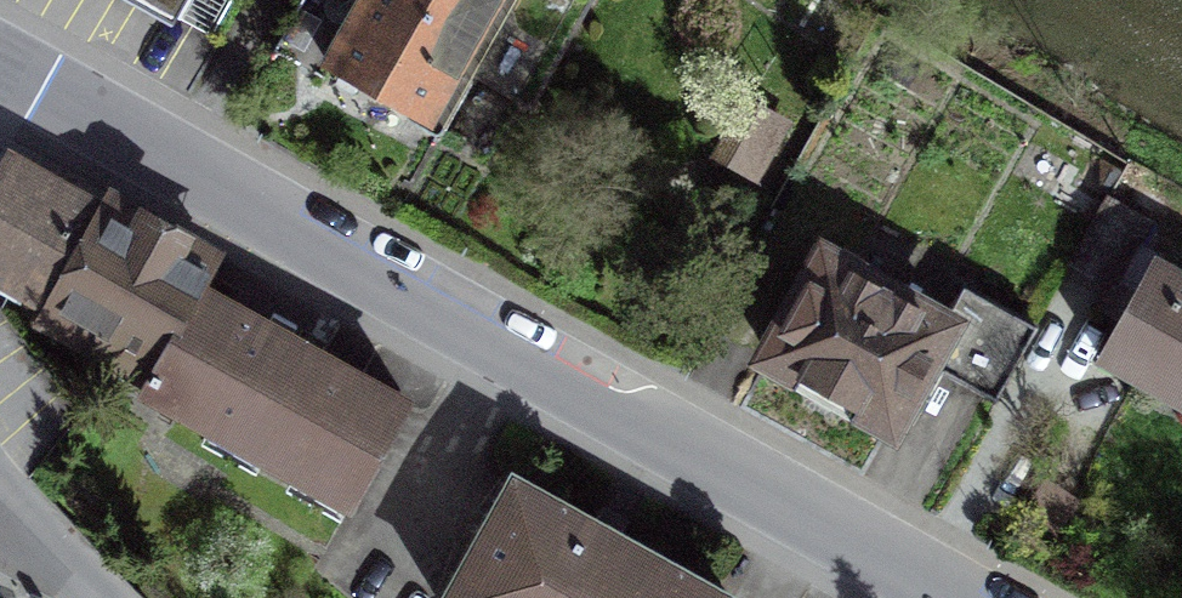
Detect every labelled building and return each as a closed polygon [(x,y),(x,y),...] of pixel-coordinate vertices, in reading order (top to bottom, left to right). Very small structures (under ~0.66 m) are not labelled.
[(170,13),(178,0),(148,0),(170,13)] [(373,19),(339,0),(305,0),(276,51),(323,77),(330,65),(488,154),(517,102),(532,111),(595,0),(384,0),(373,19)] [(736,125),(723,147),(762,169),(786,127),(758,111),(746,131),(736,125)] [(200,289),(208,274),(9,163),(0,178),(0,274),(101,331),(83,364),(140,396),(144,389),(200,289)] [(1149,221),(1108,199),(1072,263),(1114,286),(1149,221)] [(950,321),(825,255),(769,359),(816,384),(817,397),(830,405),(844,399),(890,423),(925,358),(1000,398),(1039,326),(968,288),(950,321)] [(1156,257),(1099,357),(1152,387),(1161,371),(1181,383),(1181,271),(1156,257)] [(200,289),(144,389),(352,505),(408,405),(200,289)] [(515,476),(446,597),(730,597),(731,597),(515,476)]
